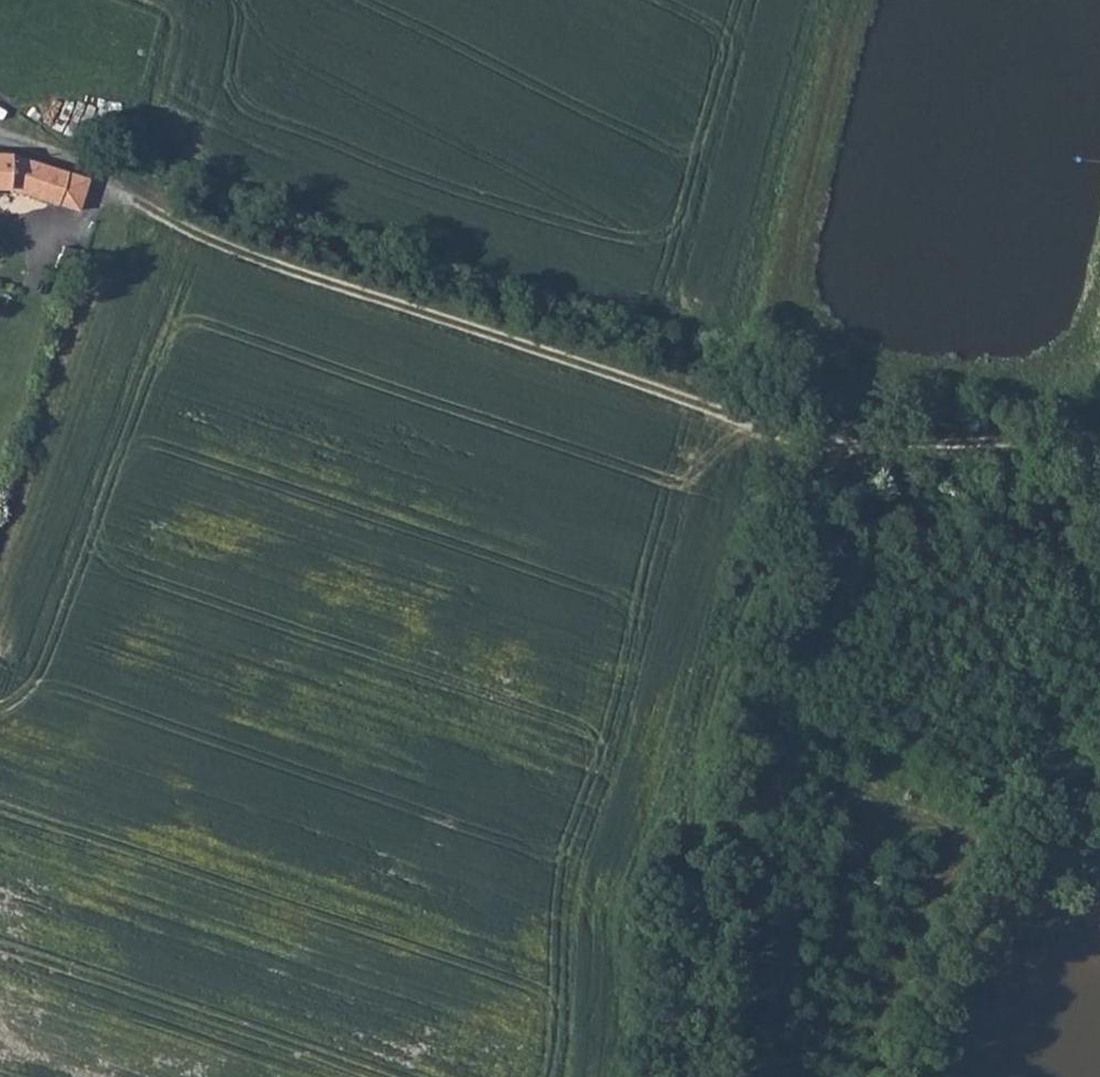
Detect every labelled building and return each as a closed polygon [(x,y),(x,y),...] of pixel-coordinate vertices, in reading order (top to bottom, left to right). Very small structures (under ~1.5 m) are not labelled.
[(86,181),(15,156),(0,155),(0,189),(12,190),(77,210),(86,181)]
